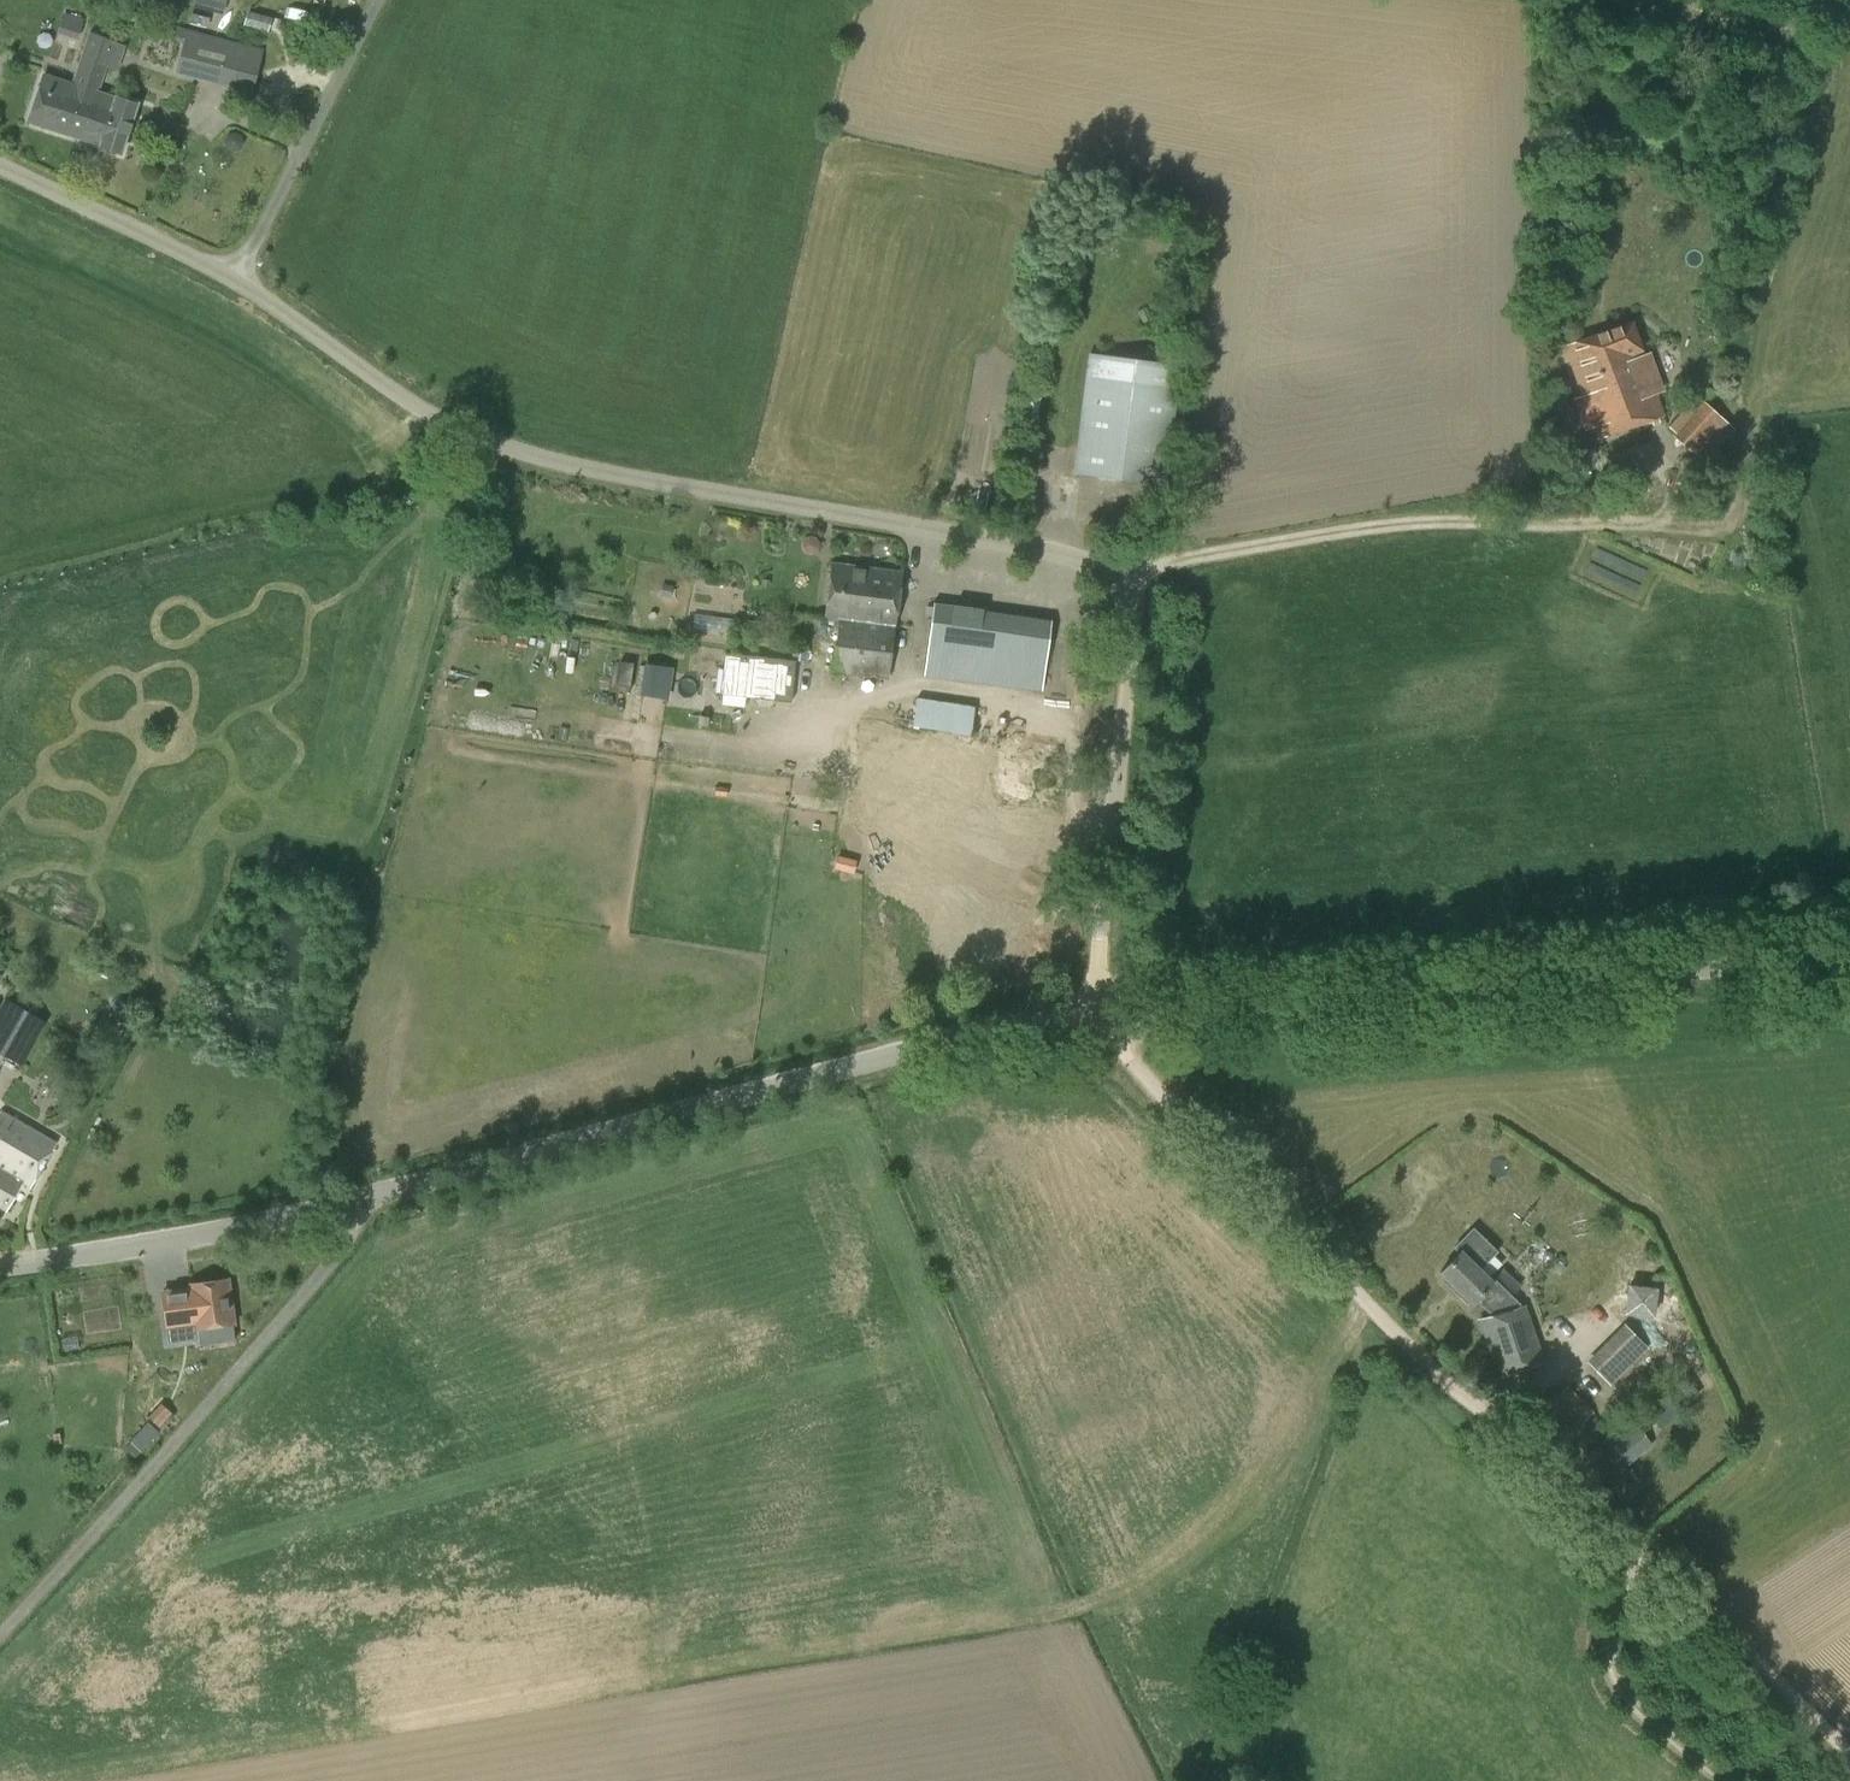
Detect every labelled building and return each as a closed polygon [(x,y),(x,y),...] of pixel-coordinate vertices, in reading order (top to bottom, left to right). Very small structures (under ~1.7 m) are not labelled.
[(57,31),(76,37),(82,18),(63,12),(57,31)] [(264,16),(249,12),(248,12),(245,24),(260,28),(266,29),(269,17),(264,16)] [(43,73),(27,122),(99,145),(99,147),(122,154),(138,104),(101,92),(120,37),(95,28),(76,84),(43,73)] [(178,28),(174,41),(183,43),(176,71),(249,89),(259,49),(178,28)] [(1566,348),(1599,439),(1662,416),(1639,351),(1641,350),(1631,324),(1566,348)] [(1075,473),(1165,485),(1181,363),(1091,351),(1075,473)] [(1724,414),(1705,398),(1674,435),(1705,461),(1725,438),(1713,428),(1724,414)] [(975,507),(985,508),(988,491),(978,490),(975,507)] [(832,563),(825,616),(895,625),(902,572),(832,563)] [(975,681),(984,610),(934,602),(925,674),(975,681)] [(888,678),(895,625),(825,616),(825,619),(839,620),(832,671),(888,678)] [(761,622),(748,619),(745,638),(758,640),(761,622)] [(807,662),(808,651),(793,649),(792,661),(807,662)] [(791,703),(795,662),(724,654),(719,695),(791,703)] [(628,685),(630,661),(615,660),(613,684),(628,685)] [(655,698),(659,668),(645,666),(640,696),(655,698)] [(959,841),(974,734),(977,705),(917,696),(914,717),(866,712),(851,826),(959,841)] [(113,996),(107,1010),(122,1016),(128,1003),(113,996)] [(9,1001),(0,1017),(0,1050),(24,1064),(47,1023),(9,1001)] [(57,1142),(3,1110),(0,1115),(0,1207),(6,1211),(23,1183),(30,1187),(57,1142)] [(325,1136),(333,1133),(331,1126),(322,1129),(325,1136)] [(1476,1301),(1491,1316),(1519,1307),(1522,1305),(1484,1268),(1499,1253),(1475,1229),(1457,1248),(1462,1253),(1442,1274),(1473,1305),(1476,1301)] [(189,1284),(190,1289),(162,1293),(169,1342),(197,1339),(195,1329),(234,1324),(228,1279),(189,1284)] [(1519,1307),(1491,1316),(1480,1319),(1497,1375),(1543,1361),(1527,1305),(1519,1307)] [(1589,1359),(1611,1382),(1646,1348),(1623,1327),(1589,1359)] [(162,1390),(150,1404),(161,1414),(173,1400),(162,1390)] [(131,1441),(142,1451),(160,1432),(149,1422),(131,1441)] [(1612,1446),(1629,1467),(1651,1449),(1634,1428),(1612,1446)]
